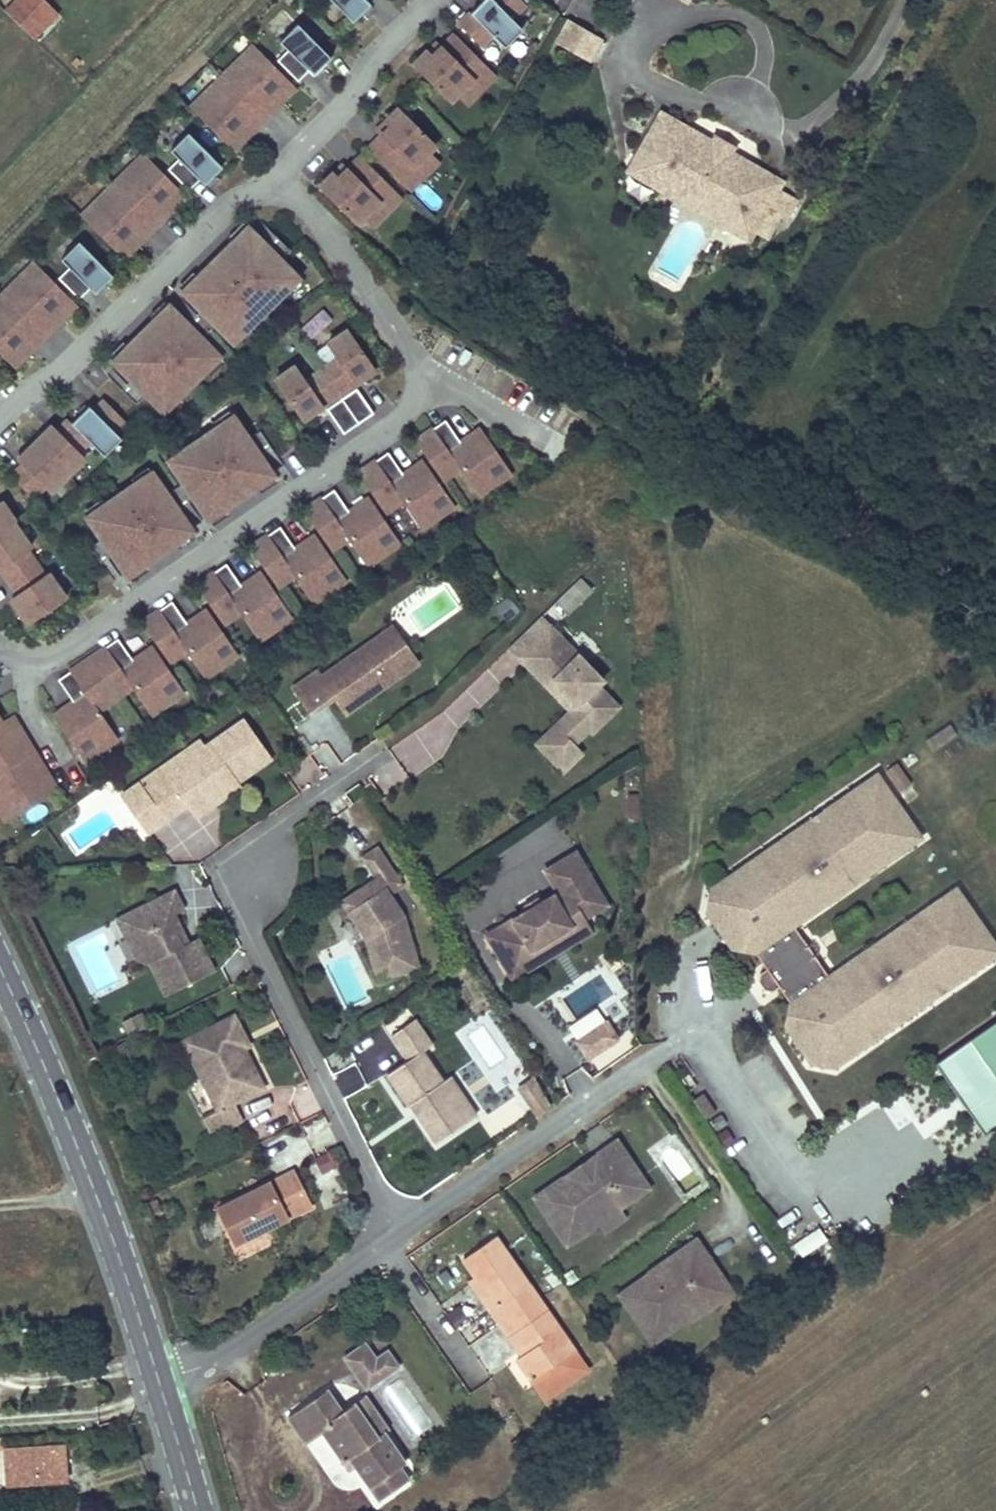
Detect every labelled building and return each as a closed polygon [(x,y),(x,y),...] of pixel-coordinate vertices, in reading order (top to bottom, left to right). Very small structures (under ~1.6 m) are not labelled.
[(9,14),(36,39),(60,14),(46,0),(22,0),(9,14)] [(356,18),(373,0),(338,0),(356,18)] [(481,46),(492,34),(501,43),(532,9),(522,0),(475,0),(455,21),(481,46)] [(554,42),(589,61),(603,36),(568,17),(554,42)] [(300,20),(283,37),(291,46),(280,56),(301,77),(311,66),(317,72),(334,54),(300,20)] [(453,97),(460,91),(475,74),(480,78),(492,65),(458,30),(437,52),(431,47),(416,61),(453,97)] [(248,51),(257,60),(266,51),(256,41),(248,51)] [(203,113),(237,146),(299,84),(266,51),(257,60),(248,51),(203,95),(212,104),(203,113)] [(475,74),(460,91),(469,100),(498,71),(492,65),(480,78),(475,74)] [(212,104),(203,95),(194,104),(203,113),(212,104)] [(438,140),(402,103),(388,118),(393,123),(372,145),(406,180),(419,167),(416,163),(432,147),(438,140)] [(704,126),(667,105),(663,111),(694,130),(704,126)] [(720,204),(758,226),(784,183),(753,165),(751,155),(738,147),(716,134),(704,126),(694,130),(663,111),(637,154),(675,177),(679,191),(706,207),(720,204)] [(738,147),(742,141),(720,128),(716,134),(738,147)] [(182,155),(171,165),(192,186),(203,176),(208,181),(225,163),(191,129),(174,147),(182,155)] [(442,156),(432,147),(416,163),(419,167),(406,180),(412,186),(442,156)] [(138,159),(147,169),(156,159),(147,150),(138,159)] [(364,153),(342,174),(338,169),(323,183),(359,219),(366,213),(382,196),(386,201),(399,187),(364,153)] [(637,154),(632,163),(679,191),(675,177),(637,154)] [(753,165),(784,183),(788,177),(751,155),(753,165)] [(94,222),(127,255),(189,193),(156,159),(147,169),(138,159),(94,204),(103,213),(94,222)] [(366,213),(376,222),(405,193),(399,187),(386,201),(382,196),(366,213)] [(94,204),(85,212),(94,222),(103,213),(94,204)] [(706,207),(753,235),(758,226),(720,204),(706,207)] [(285,287),(300,272),(284,256),(270,242),(251,224),(187,288),(205,306),(219,320),(235,337),(249,322),(251,324),(287,289),(285,287)] [(274,237),(270,242),(284,256),(293,246),(279,232),(274,237)] [(62,275),(82,295),(93,285),(99,290),(116,272),(82,238),(64,256),(73,264),(62,275)] [(47,268),(38,259),(28,268),(38,277),(47,268)] [(0,297),(0,346),(18,364),(80,302),(47,268),(38,277),(28,268),(0,297)] [(149,390),(166,406),(180,392),(181,394),(209,367),(207,365),(221,351),(205,335),(191,321),(173,302),(117,358),(136,376),(149,390)] [(205,335),(219,320),(205,306),(200,311),(195,316),(191,321),(205,335)] [(379,365),(352,326),(331,340),(341,355),(309,378),(299,362),(279,376),(306,416),(379,365)] [(139,400),(149,390),(136,376),(131,381),(126,385),(139,400)] [(331,405),(347,428),(377,409),(360,385),(331,405)] [(57,422),(22,457),(27,462),(16,473),(37,494),(48,483),(54,489),(89,454),(83,448),(93,438),(108,452),(125,435),(119,429),(129,418),(108,397),(98,408),(93,403),(76,420),(72,417),(62,427),(57,422)] [(277,471),(239,415),(223,426),(221,424),(189,446),(190,448),(174,460),(187,479),(199,495),(213,516),(277,471)] [(447,476),(464,464),(476,481),(492,470),(497,477),(513,466),(484,424),(464,438),(449,416),(419,436),(447,476)] [(406,496),(418,513),(434,502),(440,509),(456,498),(427,456),(407,470),(392,448),(362,469),(389,508),(406,496)] [(483,491),(516,469),(513,466),(497,477),(492,470),(476,481),(483,491)] [(170,490),(157,471),(141,482),(139,480),(108,502),(109,505),(93,516),(106,535),(117,551),(132,572),(196,528),(182,506),(170,490)] [(187,479),(170,490),(182,506),(199,495),(187,479)] [(338,485),(308,506),(335,546),(352,534),(364,551),(380,540),(385,547),(402,535),(373,493),(353,507),(338,485)] [(0,501),(0,569),(5,566),(22,591),(16,594),(33,620),(69,595),(52,570),(48,572),(31,547),(35,545),(17,519),(19,518),(4,498),(0,501)] [(418,513),(425,525),(458,501),(456,498),(440,509),(434,502),(418,513)] [(407,535),(417,531),(406,504),(396,509),(407,535)] [(298,571),(310,588),(327,577),(331,584),(348,572),(319,531),(299,545),(284,523),(254,543),(282,583),(298,571)] [(117,551),(106,535),(95,543),(106,559),(112,555),(117,551)] [(364,551),(371,562),(404,539),(402,535),(385,547),(380,540),(364,551)] [(230,560),(200,580),(228,620),(245,609),(256,626),(273,614),(278,622),(294,610),(265,568),(246,582),(230,560)] [(317,598),(350,576),(348,572),(331,584),(327,577),(310,588),(317,598)] [(568,614),(591,587),(578,575),(555,603),(568,614)] [(501,622),(519,612),(508,593),(490,604),(501,622)] [(190,646),(202,663),(219,651),(224,659),(239,647),(211,606),(191,620),(176,598),(146,618),(174,658),(190,646)] [(415,779),(522,665),(565,706),(531,742),(563,772),(583,751),(578,747),(625,697),(531,609),(392,757),(415,779)] [(296,614),(294,610),(278,622),(273,614),(256,626),(263,636),(296,614)] [(421,666),(395,629),(383,637),(409,674),(421,666)] [(122,635),(62,676),(77,699),(57,712),(87,754),(103,742),(98,736),(115,724),(103,707),(136,684),(148,700),(165,689),(169,696),(186,685),(157,643),(137,657),(122,635)] [(349,716),(409,674),(383,637),(323,678),(320,672),(295,689),(314,716),(338,700),(349,716)] [(202,663),(210,673),(242,651),(239,647),(224,659),(219,651),(202,663)] [(148,700),(156,711),(188,688),(186,685),(169,696),(165,689),(148,700)] [(4,807),(15,801),(22,811),(63,788),(16,712),(6,719),(0,710),(0,800),(4,807)] [(237,786),(274,761),(247,722),(206,750),(165,778),(187,810),(200,828),(216,817),(211,809),(240,790),(237,786)] [(103,742),(87,754),(89,757),(122,734),(115,724),(98,736),(103,742)] [(161,772),(165,778),(206,750),(201,743),(161,772)] [(328,744),(314,752),(325,772),(339,764),(328,744)] [(309,786),(323,769),(309,758),(295,775),(309,786)] [(918,834),(873,771),(708,888),(705,908),(732,947),(754,951),(760,947),(772,962),(766,966),(763,974),(768,980),(777,981),(782,978),(794,995),(790,998),(786,1022),(812,1059),(835,1064),(995,950),(995,943),(955,885),(828,975),(816,958),(804,941),(792,924),(918,834)] [(161,772),(140,786),(166,824),(187,810),(165,778),(161,772)] [(166,824),(140,786),(121,799),(147,837),(166,824)] [(211,809),(216,817),(245,797),(240,790),(211,809)] [(4,807),(11,818),(22,811),(15,801),(4,807)] [(405,919),(391,897),(404,888),(380,850),(365,860),(379,881),(381,884),(373,889),(372,886),(345,904),(369,942),(380,980),(420,969),(405,919)] [(529,910),(488,936),(512,973),(539,955),(535,949),(587,915),(608,901),(575,850),(544,870),(558,891),(540,902),(529,910)] [(153,964),(168,996),(216,972),(200,939),(190,944),(183,947),(178,935),(184,932),(176,915),(186,911),(177,892),(138,911),(147,929),(129,937),(139,959),(153,964)] [(537,897),(525,904),(529,910),(540,902),(537,897)] [(120,919),(129,937),(147,929),(138,911),(120,919)] [(539,955),(512,973),(516,979),(595,928),(587,915),(535,949),(539,955)] [(178,935),(183,947),(190,944),(184,932),(178,935)] [(804,941),(816,958),(816,949),(810,941),(804,941)] [(145,1013),(128,1022),(134,1035),(152,1027),(145,1013)] [(214,1137),(246,1121),(237,1104),(267,1089),(248,1049),(243,1041),(249,1038),(238,1016),(186,1042),(220,1111),(205,1119),(214,1137)] [(608,1023),(580,1041),(590,1058),(619,1039),(608,1023)] [(253,1047),(249,1038),(243,1041),(248,1049),(253,1047)] [(535,1080),(519,1091),(523,1097),(538,1086),(535,1080)] [(450,1082),(442,1088),(467,1127),(475,1121),(450,1082)] [(538,1086),(523,1097),(538,1119),(551,1110),(538,1086)] [(693,1099),(705,1118),(715,1112),(703,1093),(693,1099)] [(421,1117),(414,1106),(410,1108),(418,1120),(421,1117)] [(572,1185),(565,1176),(531,1199),(564,1246),(596,1224),(616,1210),(638,1195),(624,1175),(632,1170),(613,1143),(590,1159),(596,1168),(572,1185)] [(321,1204),(343,1201),(337,1153),(314,1156),(321,1204)] [(596,1168),(590,1159),(565,1176),(572,1185),(596,1168)] [(645,1189),(632,1170),(624,1175),(638,1195),(645,1189)] [(313,1209),(295,1173),(219,1210),(236,1246),(313,1209)] [(616,1210),(596,1224),(603,1235),(623,1220),(616,1210)] [(792,1240),(800,1255),(827,1240),(820,1226),(792,1240)] [(493,1240),(460,1263),(473,1280),(475,1278),(480,1285),(477,1287),(521,1351),(525,1349),(528,1353),(517,1360),(514,1362),(529,1385),(573,1355),(493,1240)] [(674,1267),(653,1282),(649,1277),(619,1299),(652,1346),(682,1324),(678,1319),(717,1292),(702,1271),(711,1265),(695,1243),(670,1260),(674,1267)] [(648,1276),(649,1277),(653,1282),(674,1267),(670,1260),(648,1276)] [(732,1296),(711,1265),(702,1271),(717,1292),(678,1319),(682,1324),(685,1329),(732,1296)] [(480,1285),(475,1278),(473,1280),(465,1285),(517,1360),(528,1353),(525,1349),(521,1351),(477,1287),(480,1285)] [(362,1346),(340,1361),(351,1377),(373,1362),(362,1346)] [(373,1362),(351,1377),(362,1393),(395,1370),(384,1354),(373,1362)] [(399,1466),(379,1437),(374,1440),(351,1407),(340,1414),(326,1394),(286,1422),(305,1450),(319,1440),(339,1468),(346,1463),(351,1470),(375,1505),(394,1492),(383,1477),(399,1466)] [(385,1433),(362,1399),(351,1407),(374,1440),(379,1437),(385,1433)] [(68,1479),(66,1445),(0,1450),(0,1482),(68,1479)] [(351,1470),(346,1463),(339,1468),(344,1475),(351,1470)]
